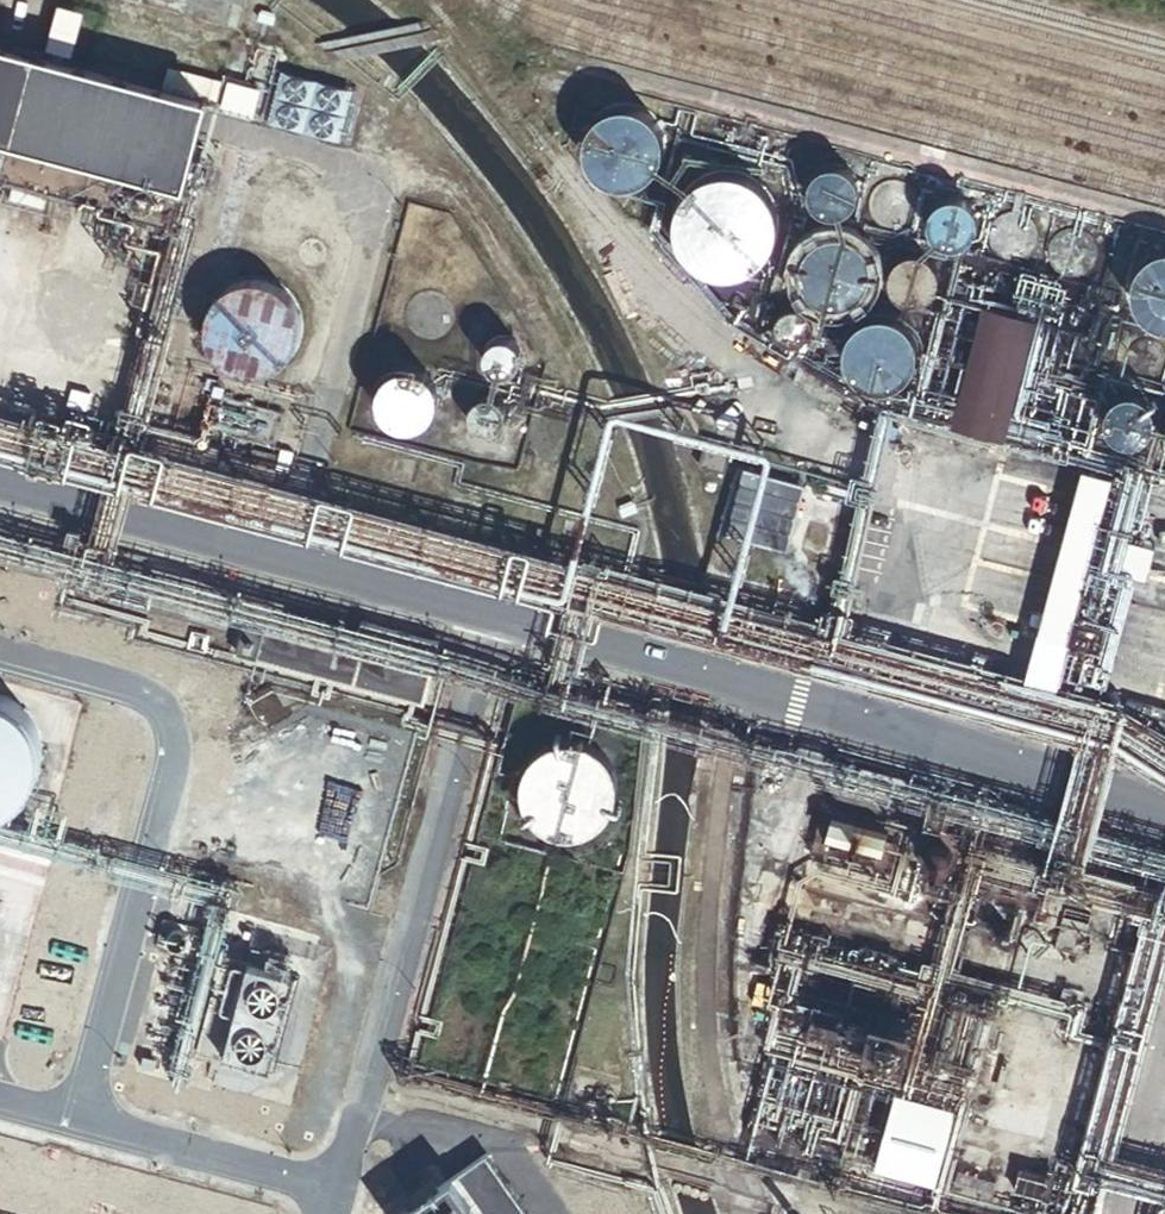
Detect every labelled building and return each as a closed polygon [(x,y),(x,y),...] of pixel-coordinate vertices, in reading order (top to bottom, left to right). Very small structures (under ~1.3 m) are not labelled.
[(78,10),(231,49),(244,0),(75,0),(73,10),(50,4),(40,45),(67,52),(78,10)] [(0,48),(0,181),(65,197),(105,208),(166,224),(198,99),(0,48)] [(656,159),(657,155),(658,150),(659,145),(658,140),(657,136),(656,131),(654,127),(651,122),(648,119),(645,115),(641,113),(637,110),(632,108),(628,107),(623,107),(618,107),(613,107),(608,108),(604,110),(600,112),(596,115),(592,119),(589,122),(587,126),(585,130),(583,135),(582,140),(582,145),(582,150),(583,154),(585,159),(586,163),(589,167),(592,171),(596,174),(600,177),(604,180),(608,181),(613,182),(617,183),(623,183),(627,183),(632,181),(636,180),(641,177),(645,174),(648,171),(651,167),(654,163),(656,159)] [(853,195),(853,190),(852,184),(849,178),(846,174),(841,171),(835,168),(830,168),(824,168),(819,170),(814,174),(810,178),(808,183),(806,189),(807,195),(808,201),(812,206),(816,210),(821,213),(826,214),(833,214),(838,213),(843,210),(848,206),(851,201),(853,195)] [(776,225),(775,218),(774,211),(772,205),(769,199),(766,193),(762,188),(757,184),(751,180),(745,176),(739,174),(733,172),(726,171),(719,171),(713,172),(707,174),(700,176),(694,179),(689,183),(684,188),(680,193),(676,199),(673,204),(671,211),(670,217),(669,224),(670,231),(671,237),(673,243),(676,250),(679,255),(684,261),(689,265),(694,269),(699,272),(706,275),(712,276),(719,277),(725,277),(732,277),(738,275),(745,272),(751,269),(756,265),(761,261),(765,256),(769,250),(772,244),(774,238),(775,231),(776,225)] [(914,210),(914,205),(913,199),(911,194),(907,189),(903,186),(897,184),(891,183),(885,183),(880,185),(875,189),(872,193),(869,199),(868,205),(868,211),(870,216),(873,221),(877,225),(883,228),(888,229),(894,229),(900,228),(905,225),(909,221),(912,216),(914,210)] [(973,227),(973,221),(972,216),(970,210),(966,205),(962,202),(956,200),(950,199),(944,200),(939,202),(934,205),(931,209),(928,215),(927,221),(927,227),(929,232),(932,237),(936,241),(941,244),(947,245),(953,245),(959,244),(964,241),(968,237),(971,233),(973,227)] [(1031,244),(1032,238),(1031,233),(1028,227),(1025,223),(1020,219),(1014,217),(1009,216),(1003,217),(997,219),(992,223),(989,227),(986,233),(985,238),(985,244),(987,250),(990,255),(995,259),(1000,262),(1005,263),(1011,263),(1017,262),(1022,259),(1027,255),(1029,250),(1031,244)] [(1092,260),(1093,254),(1092,248),(1089,243),(1085,238),(1081,235),(1075,232),(1070,232),(1064,232),(1058,234),(1054,238),(1050,242),(1047,247),(1046,253),(1046,259),(1048,265),(1051,270),(1055,274),(1061,277),(1066,278),(1072,278),(1078,277),(1083,274),(1087,270),(1091,265),(1092,260)] [(865,287),(867,282),(868,277),(868,273),(868,268),(867,263),(865,258),(863,254),(861,250),(858,246),(854,243),(850,240),(846,237),(842,236),(837,234),(832,234),(828,234),(823,234),(818,235),(814,237),(809,240),(805,242),(802,245),(799,249),(796,253),(794,258),(792,262),(791,267),(791,272),(791,277),(792,281),(794,286),(796,290),(798,294),(801,298),(805,302),(809,304),(813,307),(817,309),(822,310),(827,310),(832,310),(836,310),(841,309),(846,307),(850,305),(854,302),(857,299),(860,295),(863,291),(865,287)] [(1164,250),(1160,250),(1156,251),(1151,253),(1147,256),(1143,258),(1139,262),(1136,265),(1134,269),(1132,273),(1130,278),(1129,283),(1129,288),(1129,293),(1130,297),(1131,302),(1133,306),(1136,310),(1139,314),(1143,318),(1146,320),(1151,323),(1155,325),(1160,326),(1164,326),(1164,250)] [(933,280),(934,274),(933,268),(930,263),(926,258),(922,255),(916,253),(911,252),(905,252),(899,255),(895,258),(891,262),(888,268),(887,274),(887,279),(889,285),(892,290),(896,294),(902,297),(907,298),(913,298),(919,297),(924,294),(928,290),(932,285),(933,280)] [(292,345),(293,340),(295,334),(295,328),(295,322),(293,316),(292,311),(289,305),(286,301),(282,296),(278,292),(274,289),(269,286),(263,284),(258,282),(252,282),(246,282),(240,282),(234,284),(229,286),(224,289),(219,292),(215,296),(211,300),(208,305),(205,311),(203,316),(202,322),(202,328),(202,333),(203,339),(205,344),(208,350),(211,355),(214,360),(218,363),(223,367),(228,370),(234,372),(240,374),(245,374),(251,374),(257,374),(263,372),(268,370),(273,367),(278,364),(282,360),(286,356),(289,351),(292,345)] [(1001,444),(1032,324),(979,310),(948,431),(1001,444)] [(805,332),(806,328),(805,323),(803,319),(801,316),(797,314),(793,312),(789,311),(785,312),(781,314),(777,316),(775,319),(773,323),(772,327),(772,331),(774,336),(776,339),(779,342),(783,344),(787,345),(791,345),(795,344),(799,342),(802,339),(804,336),(805,332)] [(913,365),(915,361),(916,356),(916,351),(916,346),(915,341),(914,337),(911,332),(909,328),(906,325),(902,321),(898,318),(894,316),(890,314),(885,313),(880,312),(876,312),(871,313),(866,314),(862,316),(857,318),(853,321),(850,324),(847,328),(844,332),(842,336),(841,341),(840,345),(839,351),(840,355),(840,360),(842,365),(844,369),(846,373),(850,377),(853,380),(857,383),(861,385),(866,387),(870,388),(875,389),(880,389),(885,388),(890,387),(894,385),(898,383),(902,380),(906,377),(909,373),(911,369),(913,365)] [(516,364),(518,359),(519,355),(518,349),(515,345),(512,341),(509,338),(504,336),(499,336),(494,336),(490,338),(485,341),(482,345),(480,349),(479,354),(479,359),(481,364),(483,368),(487,372),(491,374),(496,375),(501,375),(506,374),(510,372),(514,368),(516,364)] [(1160,367),(1162,363),(1162,357),(1161,353),(1159,348),(1156,345),(1152,341),(1147,339),(1143,339),(1138,339),(1133,341),(1129,344),(1126,348),(1124,352),(1123,357),(1123,362),(1125,367),(1127,371),(1131,375),(1135,377),(1140,378),(1145,379),(1150,377),(1154,375),(1157,372),(1160,367)] [(429,404),(429,397),(428,390),(425,384),(421,378),(415,374),(409,372),(402,371),(395,371),(389,374),(383,378),(378,384),(375,389),(374,397),(374,403),(376,410),(380,416),(385,421),(391,424),(398,426),(405,426),(412,424),(418,421),(423,416),(426,410),(429,404)] [(270,412),(211,397),(205,421),(264,437),(270,412)] [(1148,425),(1148,419),(1147,414),(1144,408),(1141,404),(1136,400),(1131,398),(1125,397),(1119,398),(1113,400),(1109,404),(1105,408),(1102,414),(1101,420),(1102,425),(1104,431),(1107,436),(1111,440),(1116,442),(1121,444),(1127,444),(1133,443),(1138,440),(1143,436),(1146,431),(1148,425)] [(500,427),(501,422),(502,417),(501,412),(499,408),(495,404),(492,401),(487,399),(482,399),(477,399),(472,401),(468,404),(465,408),(463,412),(462,417),(462,422),(464,427),(466,431),(470,434),(474,437),(479,438),(484,438),(489,437),(493,435),(497,431),(500,427)] [(724,442),(699,436),(693,462),(718,468),(724,442)] [(282,466),(286,447),(274,444),(269,463),(282,466)] [(1055,682),(1107,477),(1074,469),(1022,674),(1055,682)] [(774,543),(788,480),(756,472),(741,535),(760,540),(755,558),(788,566),(793,547),(774,543)] [(848,482),(820,476),(817,490),(845,496),(848,482)] [(407,518),(370,507),(364,531),(400,541),(407,518)] [(432,645),(356,625),(348,654),(242,627),(234,654),(416,702),(432,645)] [(29,756),(29,748),(27,740),(25,732),(21,725),(17,718),(12,712),(6,706),(0,702),(0,809),(5,806),(11,800),(17,794),(21,787),(24,780),(27,772),(29,764),(29,756)] [(607,805),(609,800),(610,794),(611,788),(610,782),(609,777),(608,771),(605,766),(602,761),(598,756),(594,752),(589,749),(584,746),(579,744),(573,742),(567,741),(562,741),(556,742),(550,743),(544,746),(539,748),(535,752),(530,756),(527,760),(524,765),(521,770),(519,776),(518,781),(518,787),(518,793),(519,799),(521,805),(523,810),(526,815),(530,819),(534,823),(539,827),(544,830),(549,832),(555,833),(561,834),(567,834),(573,833),(578,832),(583,830),(589,827),(593,824),(598,820),(601,815),(605,810),(607,805)] [(882,830),(826,815),(820,837),(876,852),(882,830)] [(1077,867),(1047,860),(1039,890),(1070,897),(1077,867)] [(929,1185),(948,1114),(889,1098),(869,1169),(929,1185)] [(400,1213),(519,1213),(480,1158),(400,1213)]
